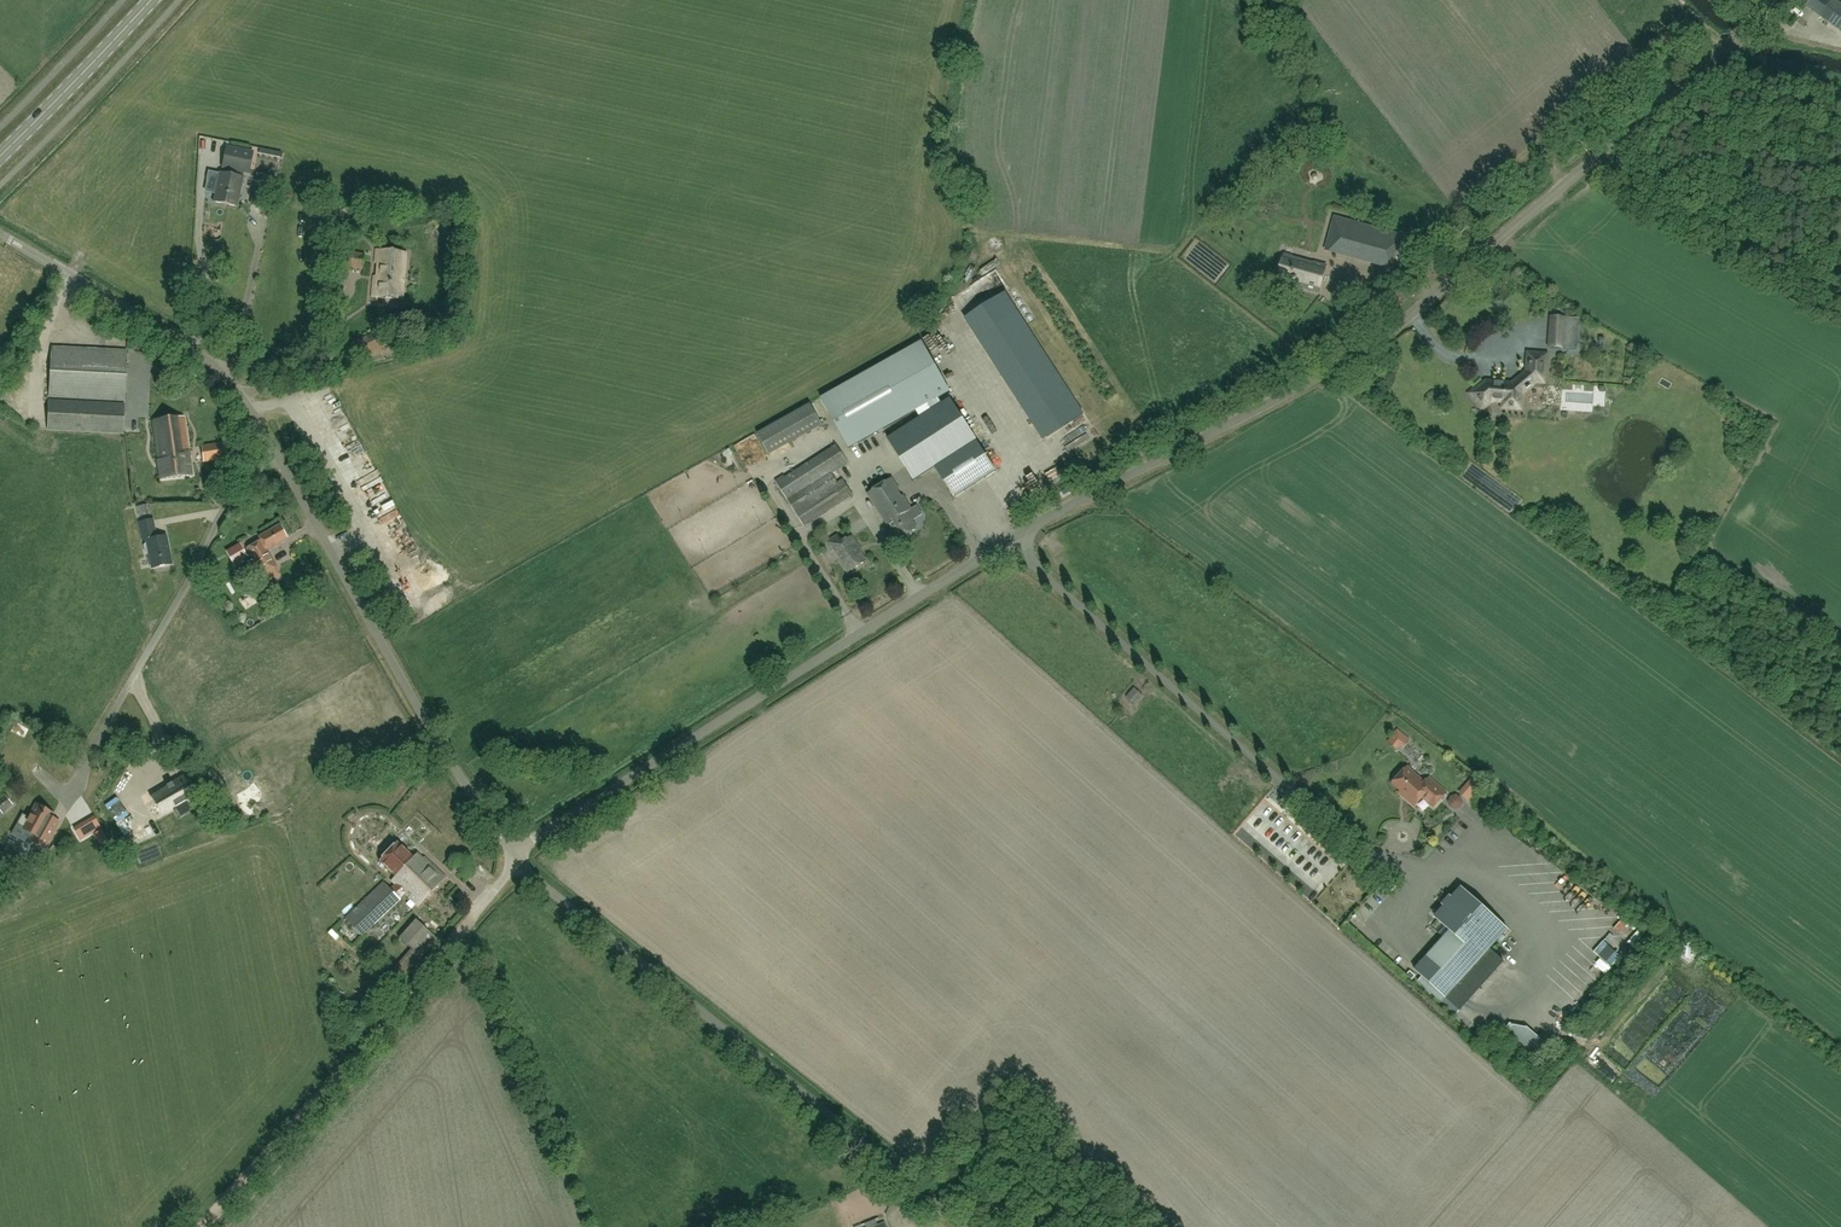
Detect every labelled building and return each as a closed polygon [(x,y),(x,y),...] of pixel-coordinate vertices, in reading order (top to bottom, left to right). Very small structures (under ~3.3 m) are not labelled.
[(1820,16),(1839,30),(1840,28),(1840,4),(1835,0),(1831,0),(1820,16)] [(249,173),(253,152),(227,146),(222,168),(236,170),(234,175),(219,172),(213,202),(237,206),(243,177),(244,172),(249,173)] [(253,199),(265,201),(270,177),(258,175),(253,199)] [(1346,255),(1360,259),(1391,267),(1400,235),(1336,217),(1331,235),(1330,234),(1326,250),(1336,252),(1346,255)] [(403,300),(407,252),(376,249),(372,297),(403,300)] [(361,269),(364,254),(342,250),(339,266),(361,269)] [(1284,254),(1277,281),(1319,292),(1326,266),(1314,263),(1314,264),(1291,258),(1292,256),(1284,254)] [(1005,293),(968,316),(981,336),(1018,313),(1005,293)] [(956,305),(941,313),(944,319),(959,311),(956,305)] [(1550,339),(1549,347),(1563,348),(1577,349),(1579,318),(1565,317),(1552,316),(1551,324),(1550,339)] [(357,360),(387,347),(380,330),(350,344),(357,360)] [(915,479),(935,466),(955,496),(996,469),(950,398),(931,410),(928,404),(950,392),(922,341),(821,398),(849,448),(916,411),(920,418),(888,438),(915,479)] [(125,401),(127,351),(52,347),(49,397),(125,401)] [(1469,393),(1482,408),(1492,400),(1503,401),(1503,407),(1520,408),(1521,395),(1517,395),(1517,389),(1525,383),(1528,387),(1536,381),(1544,382),(1546,354),(1528,353),(1527,371),(1513,383),(1493,382),(1492,383),(1487,382),(1486,381),(1475,391),(1473,389),(1469,393)] [(47,430),(123,434),(125,403),(49,399),(47,430)] [(756,426),(766,449),(823,424),(813,401),(756,426)] [(160,479),(192,475),(184,416),(153,420),(158,460),(157,460),(160,479)] [(203,462),(228,458),(225,442),(201,445),(203,462)] [(802,493),(848,463),(835,443),(835,444),(836,445),(785,478),(784,476),(776,482),(805,526),(853,495),(843,480),(808,503),(802,493)] [(363,467),(372,464),(369,455),(360,458),(363,467)] [(356,463),(347,468),(350,475),(360,470),(356,463)] [(367,477),(377,471),(373,464),(363,470),(367,477)] [(917,528),(907,512),(912,509),(892,477),(868,493),(886,522),(888,521),(900,539),(917,528)] [(138,516),(149,513),(147,504),(136,506),(138,516)] [(147,553),(149,553),(152,568),(172,564),(166,535),(156,537),(152,519),(139,522),(143,541),(146,540),(147,543),(145,544),(144,546),(145,552),(147,553)] [(266,549),(287,537),(279,525),(258,537),(260,540),(247,548),(253,558),(248,561),(255,574),(260,571),(263,574),(276,567),(266,549)] [(849,572),(866,560),(858,548),(859,548),(852,536),(833,548),(849,572)] [(247,556),(239,544),(226,551),(234,564),(247,556)] [(1402,747),(1409,739),(1398,730),(1388,742),(1397,748),(1399,745),(1402,747)] [(1429,777),(1424,783),(1407,767),(1401,774),(1397,774),(1394,778),(1396,780),(1393,783),(1407,795),(1407,799),(1415,805),(1423,796),(1434,806),(1446,792),(1429,777)] [(173,808),(186,800),(196,794),(185,776),(172,784),(172,782),(171,783),(172,784),(167,787),(167,785),(166,786),(166,787),(152,796),(163,814),(173,808)] [(1449,798),(1456,806),(1464,799),(1457,790),(1449,798)] [(4,795),(0,798),(0,810),(2,813),(12,804),(4,795)] [(23,815),(12,835),(30,845),(32,842),(44,848),(53,833),(45,828),(52,817),(53,815),(36,805),(29,818),(23,815)] [(94,817),(87,822),(93,833),(100,829),(94,817)] [(107,840),(101,830),(95,834),(101,844),(107,840)] [(87,851),(99,846),(95,833),(82,838),(87,851)] [(424,858),(419,863),(397,842),(379,861),(395,877),(391,881),(418,906),(445,878),(424,858)] [(362,936),(401,899),(383,881),(345,918),(362,936)] [(1436,918),(1450,931),(1415,970),(1423,977),(1419,981),(1435,995),(1439,991),(1447,998),(1507,930),(1462,889),(1452,900),(1450,898),(1443,905),(1445,907),(1436,918)] [(1362,930),(1368,923),(1358,914),(1352,921),(1362,930)] [(1628,916),(1623,922),(1638,933),(1642,928),(1628,916)] [(415,919),(399,937),(421,956),(437,938),(415,919)] [(1593,947),(1605,958),(1615,947),(1603,937),(1593,947)] [(1682,954),(1690,962),(1698,953),(1690,946),(1682,954)] [(1611,962),(1620,952),(1615,948),(1606,958),(1611,962)] [(1588,953),(1600,964),(1603,959),(1591,949),(1588,953)] [(1513,1027),(1504,1037),(1532,1061),(1545,1045),(1527,1029),(1526,1029),(1513,1027)] [(891,1195),(884,1189),(880,1194),(887,1199),(891,1195)]
